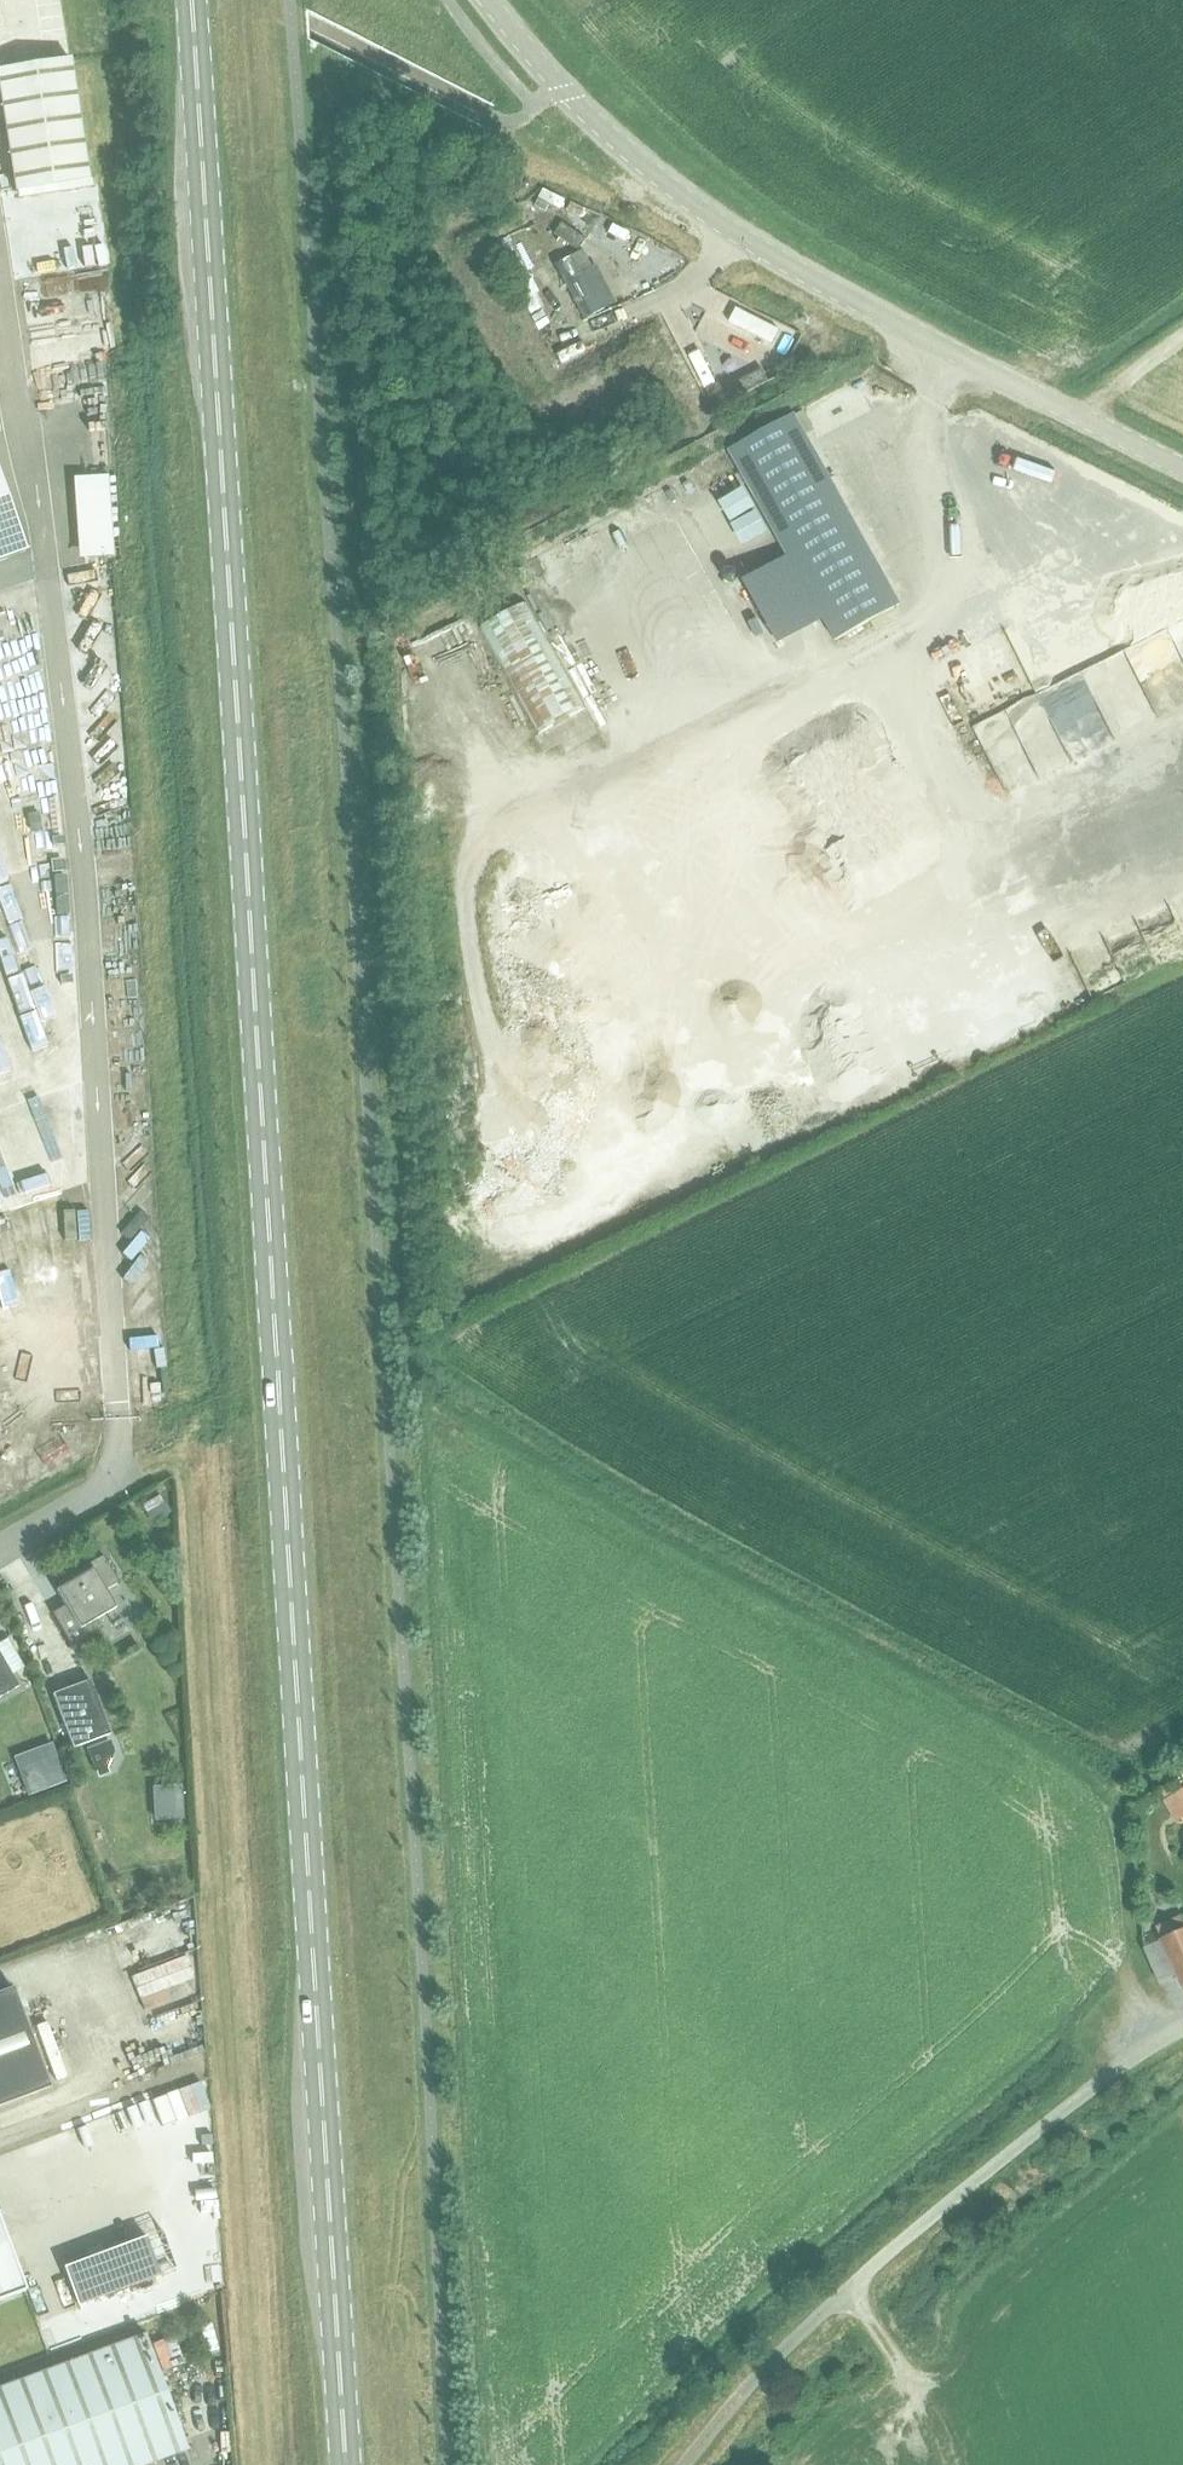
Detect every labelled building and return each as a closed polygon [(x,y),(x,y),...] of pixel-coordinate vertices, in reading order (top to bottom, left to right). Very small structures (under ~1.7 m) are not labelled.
[(0,70),(0,88),(16,192),(89,180),(70,59),(0,70)] [(584,239),(564,225),(556,236),(580,253),(588,241),(584,239)] [(504,241),(518,263),(536,252),(521,229),(504,241)] [(599,260),(577,270),(596,310),(618,299),(599,260)] [(538,272),(558,311),(572,304),(552,265),(538,272)] [(541,282),(531,287),(526,277),(518,281),(529,305),(548,296),(541,282)] [(738,303),(730,318),(772,341),(781,325),(738,303)] [(730,386),(698,320),(677,331),(709,396),(730,386)] [(763,370),(737,383),(744,396),(770,383),(763,370)] [(794,416),(731,451),(837,641),(900,605),(806,437),(814,432),(802,411),(794,416)] [(1015,446),(1033,457),(1039,446),(1021,436),(1015,446)] [(731,473),(703,484),(712,507),(740,496),(731,473)] [(0,475),(0,560),(27,551),(9,501),(0,475)] [(94,553),(113,553),(113,532),(94,532),(94,553)] [(741,575),(774,556),(764,539),(731,558),(741,575)] [(735,623),(792,602),(777,561),(739,576),(743,586),(724,593),(735,623)] [(668,580),(646,591),(656,614),(679,603),(668,580)] [(582,708),(526,602),(479,629),(538,734),(582,708)] [(999,630),(947,649),(963,692),(1015,672),(999,630)] [(1123,650),(1079,665),(1103,733),(1146,718),(1123,650)] [(101,803),(121,800),(117,773),(97,776),(101,803)] [(159,1496),(142,1505),(146,1513),(164,1504),(159,1496)] [(72,1646),(102,1629),(96,1619),(115,1608),(105,1591),(119,1583),(103,1555),(72,1573),(76,1579),(57,1589),(71,1613),(57,1621),(72,1646)] [(49,1629),(39,1636),(53,1655),(62,1649),(49,1629)] [(0,1654),(0,1697),(19,1686),(0,1654)] [(53,1694),(73,1749),(110,1735),(90,1681),(53,1694)] [(52,1745),(33,1752),(47,1791),(66,1784),(52,1745)] [(184,1789),(154,1790),(155,1821),(184,1821),(184,1789)] [(1162,1801),(1174,1823),(1182,1817),(1182,1789),(1162,1801)] [(1157,1927),(1182,1986),(1182,1915),(1157,1927)] [(162,1955),(166,1969),(183,1963),(179,1950),(162,1955)] [(50,2087),(13,1988),(0,1993),(0,2106),(50,2087)] [(27,2291),(0,2220),(0,2301),(27,2291)] [(146,2237),(63,2268),(77,2304),(159,2274),(146,2237)] [(0,2388),(0,2464),(144,2464),(188,2449),(145,2334),(0,2388)]
